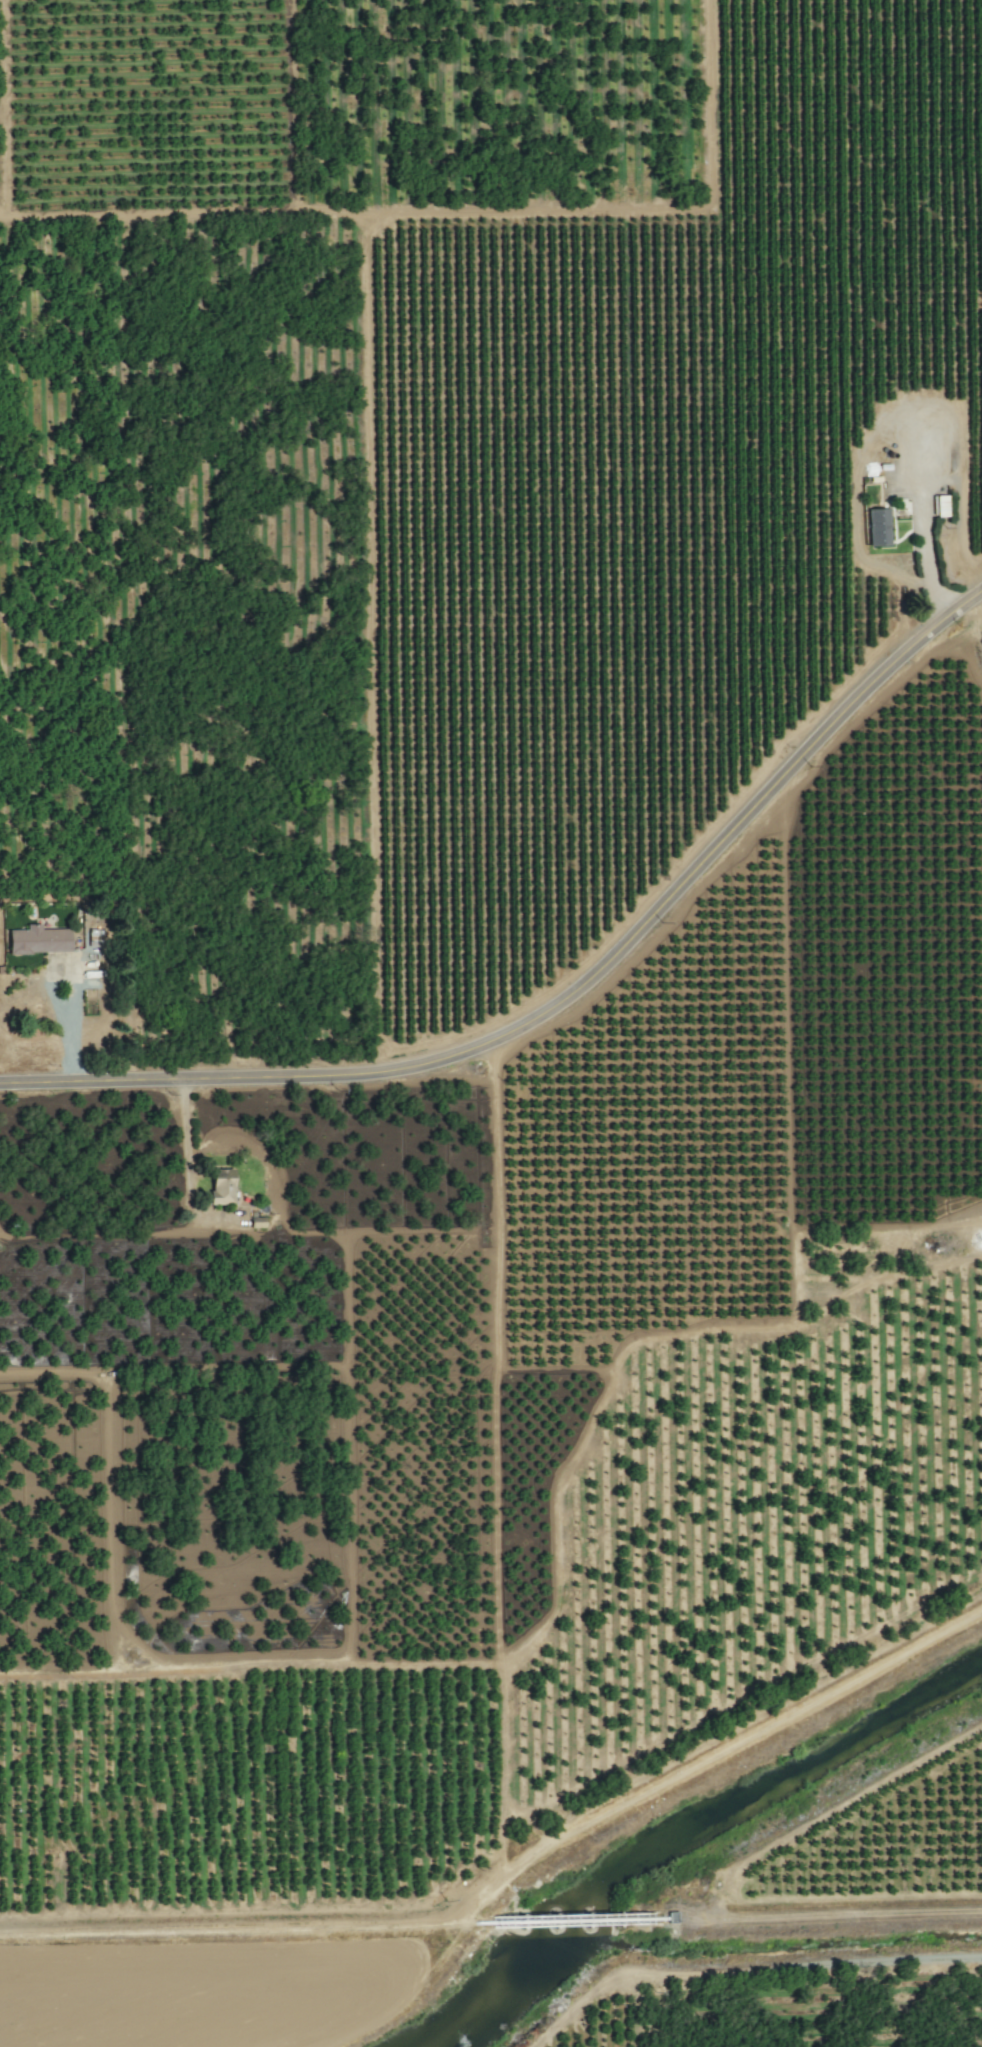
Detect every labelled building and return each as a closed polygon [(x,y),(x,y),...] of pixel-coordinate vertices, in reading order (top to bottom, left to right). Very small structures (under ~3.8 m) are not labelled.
[(948,494),(935,495),(936,516),(949,516),(948,494)] [(869,545),(889,545),(888,508),(868,509),(869,545)] [(8,930),(9,953),(70,952),(70,928),(40,929),(40,924),(26,924),(26,929),(8,930)] [(232,1168),(210,1169),(211,1204),(233,1203),(232,1168)] [(264,1216),(250,1216),(250,1227),(264,1227),(264,1216)]
